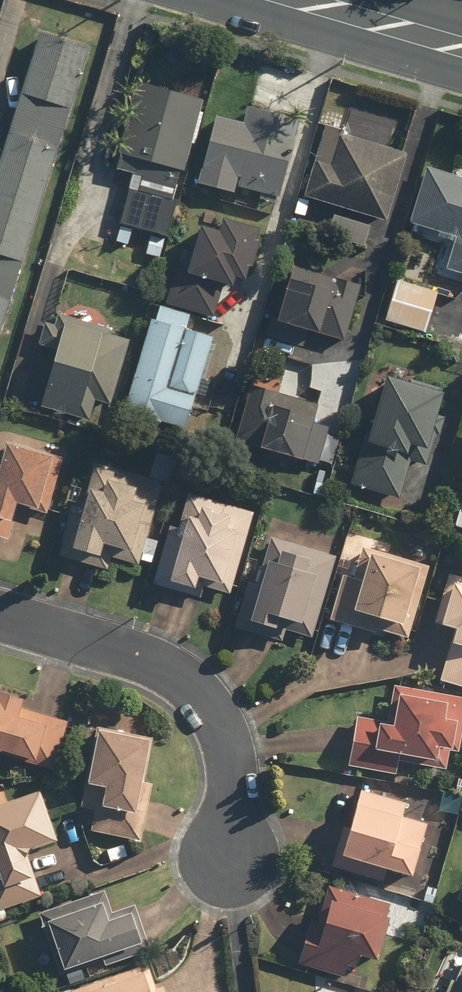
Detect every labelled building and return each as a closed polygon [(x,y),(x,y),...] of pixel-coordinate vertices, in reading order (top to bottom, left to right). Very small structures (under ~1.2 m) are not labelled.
[(88,51),(37,35),(0,153),(0,328),(88,51)] [(172,96),(132,85),(113,158),(177,174),(200,85),(176,79),(172,96)] [(228,195),(230,188),(259,196),(257,201),(274,206),(296,124),(240,108),(235,125),(206,117),(188,184),(228,195)] [(343,138),(345,133),(319,126),(297,200),(378,224),(399,154),(343,138)] [(400,226),(400,228),(452,244),(444,272),(461,278),(461,181),(418,168),(400,226)] [(129,175),(116,222),(153,233),(146,257),(159,261),(176,202),(135,191),(139,178),(129,175)] [(178,246),(162,304),(214,321),(222,295),(228,297),(233,281),(241,284),(258,230),(226,220),(223,228),(213,225),(210,237),(193,232),(187,249),(178,246)] [(265,317),(254,351),(271,356),(274,346),(300,354),(304,343),(312,346),(314,339),(339,347),(358,289),(289,266),(272,319),(265,317)] [(431,289),(389,283),(383,327),(425,333),(431,289)] [(144,323),(118,415),(181,431),(208,337),(181,329),(185,317),(155,309),(150,325),(144,323)] [(13,406),(79,427),(86,405),(109,412),(131,340),(43,312),(13,406)] [(406,450),(421,454),(439,389),(389,376),(387,385),(381,383),(352,487),(398,499),(409,462),(403,460),(406,450)] [(247,384),(227,442),(293,465),(313,407),(247,384)] [(5,542),(8,532),(14,512),(27,516),(43,464),(0,451),(0,541),(5,542)] [(454,531),(461,533),(461,466),(461,467),(454,465),(450,480),(457,482),(451,504),(460,506),(454,531)] [(105,572),(110,556),(136,565),(138,558),(150,562),(156,540),(140,535),(154,489),(90,469),(76,514),(71,512),(57,558),(105,572)] [(150,589),(197,602),(199,594),(224,601),(239,547),(244,549),(253,515),(185,496),(175,530),(167,528),(150,589)] [(250,586),(241,583),(228,627),(305,650),(333,557),(265,536),(250,586)] [(389,554),(391,547),(357,538),(345,581),(340,579),(327,624),(400,644),(423,563),(389,554)] [(444,633),(434,683),(461,690),(461,582),(445,578),(432,630),(444,633)] [(393,777),(394,762),(434,770),(435,754),(454,756),(460,694),(389,687),(386,722),(347,718),(341,771),(393,777)] [(50,775),(65,723),(34,714),(22,703),(0,698),(0,761),(50,775)] [(78,812),(90,814),(92,815),(88,834),(136,842),(139,826),(125,824),(140,743),(92,734),(78,812)] [(352,785),(325,870),(379,887),(383,873),(406,881),(425,825),(402,817),(407,803),(352,785)] [(41,894),(27,854),(58,843),(39,791),(0,805),(0,909),(41,894)] [(306,925),(296,966),(295,968),(340,979),(343,968),(350,970),(352,961),(371,966),(386,905),(321,889),(312,926),(306,925)] [(99,893),(35,916),(57,976),(99,961),(102,969),(147,953),(130,904),(106,912),(99,893)] [(157,985),(150,988),(142,965),(70,991),(160,991),(157,985)] [(320,982),(317,991),(350,991),(320,982)]
